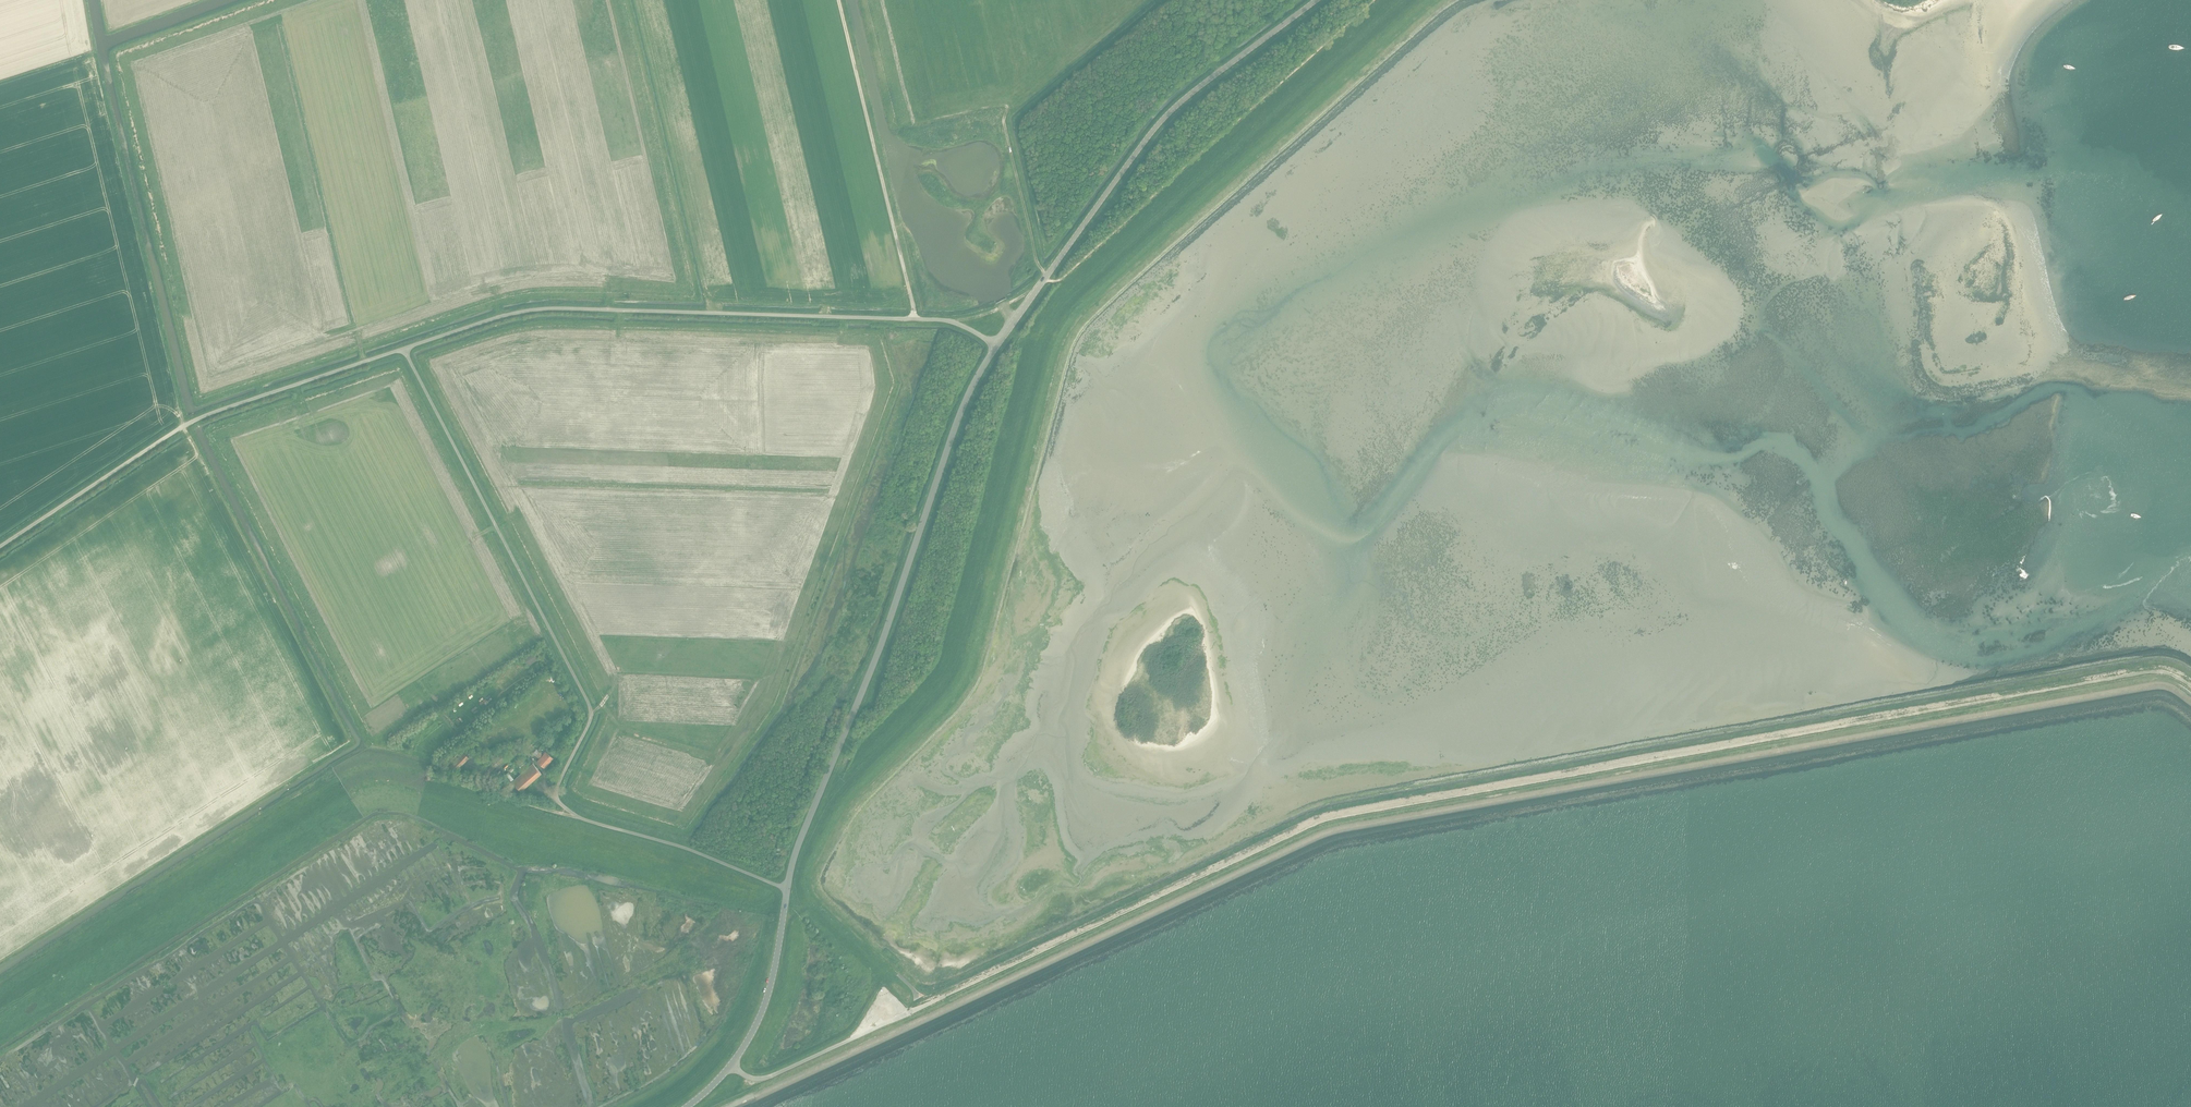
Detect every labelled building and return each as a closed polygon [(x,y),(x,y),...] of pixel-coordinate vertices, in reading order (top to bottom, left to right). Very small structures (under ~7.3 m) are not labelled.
[(523,658),(528,666),(539,659),(533,651),(523,658)] [(545,751),(543,754),(536,749),(533,753),(539,758),(537,761),(544,767),(553,758),(545,751)] [(449,766),(454,772),(469,757),(463,752),(449,766)] [(486,766),(490,771),(504,758),(500,754),(486,766)] [(441,766),(444,769),(452,761),(449,758),(441,766)] [(507,785),(516,795),(541,773),(533,763),(507,785)]
